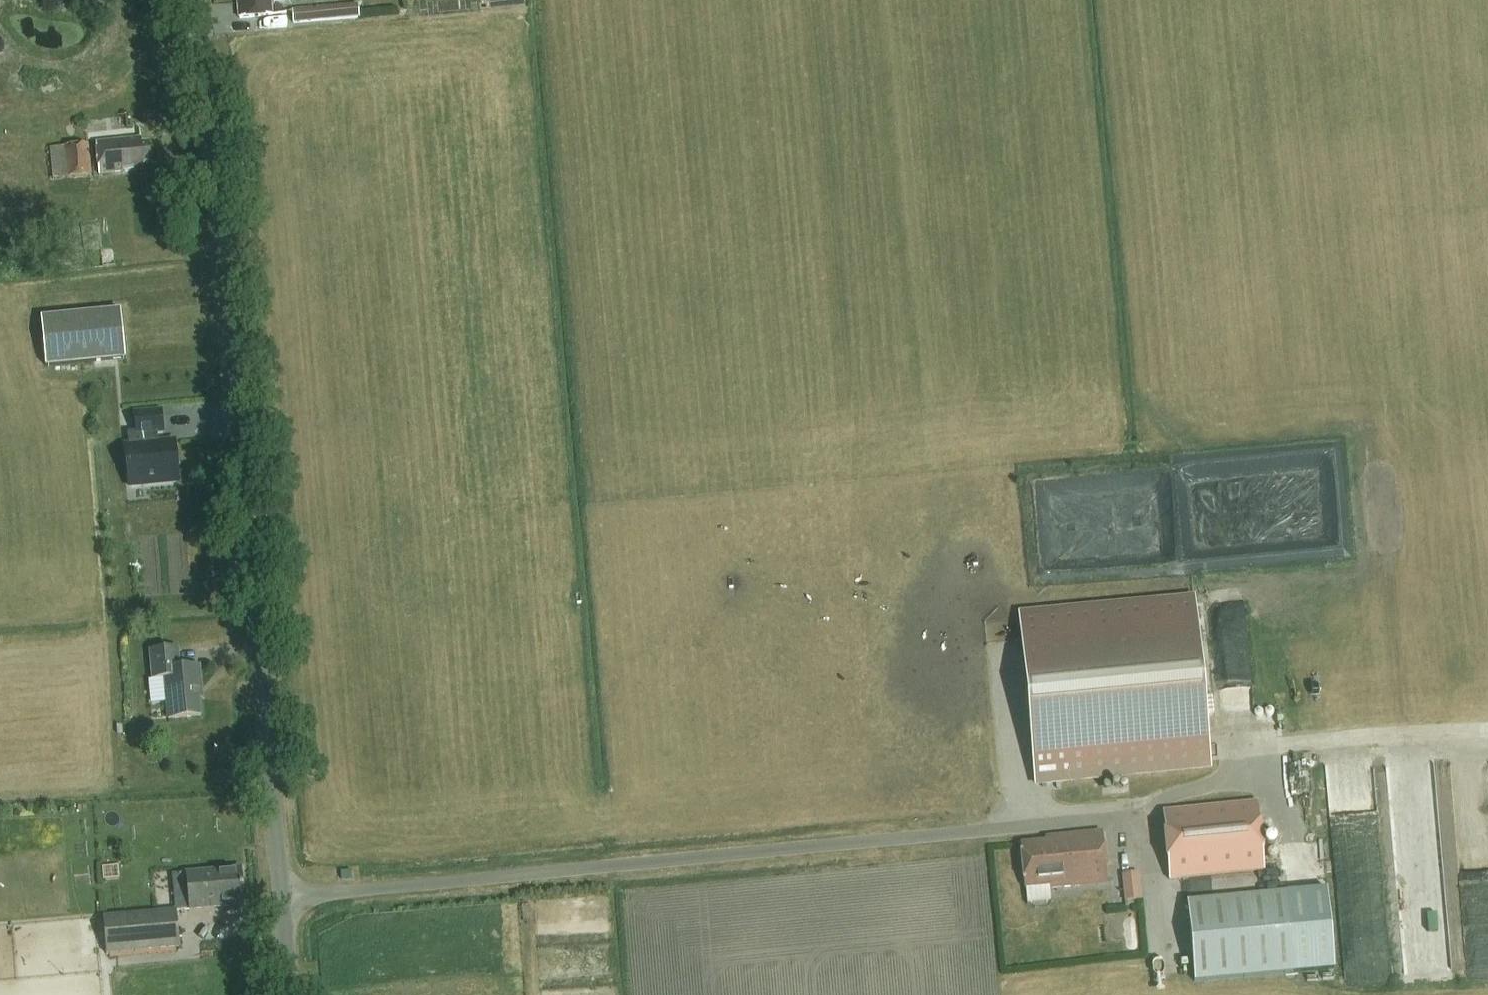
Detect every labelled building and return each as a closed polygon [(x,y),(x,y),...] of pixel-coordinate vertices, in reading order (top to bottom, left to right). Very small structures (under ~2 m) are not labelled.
[(239,18),(274,16),(273,0),(238,0),(239,18)] [(293,7),(294,24),(343,20),(341,7),(313,9),(313,6),(293,7)] [(147,167),(154,167),(152,146),(145,147),(145,141),(98,145),(102,177),(147,173),(147,167)] [(54,179),(93,176),(90,144),(51,147),(54,179)] [(126,360),(121,310),(41,317),(46,368),(126,360)] [(129,486),(180,481),(176,443),(159,444),(157,432),(164,432),(162,413),(139,415),(135,415),(136,433),(128,433),(129,447),(125,447),(129,486)] [(1195,593),(1194,577),(1162,578),(1162,594),(1195,593)] [(1020,613),(1036,783),(1211,767),(1195,597),(1020,613)] [(199,689),(203,688),(201,666),(181,668),(179,648),(151,651),(154,679),(166,678),(170,719),(202,716),(199,689)] [(1265,871),(1258,803),(1165,813),(1171,881),(1265,871)] [(1023,845),(1027,890),(1053,887),(1054,890),(1111,885),(1106,833),(1049,839),(1049,843),(1023,845)] [(107,952),(180,946),(177,910),(237,905),(236,898),(244,897),(241,867),(173,874),(176,909),(104,916),(107,952)] [(1125,902),(1143,900),(1140,873),(1122,875),(1125,902)] [(1328,889),(1187,903),(1194,972),(1195,983),(1335,970),(1328,889)]
